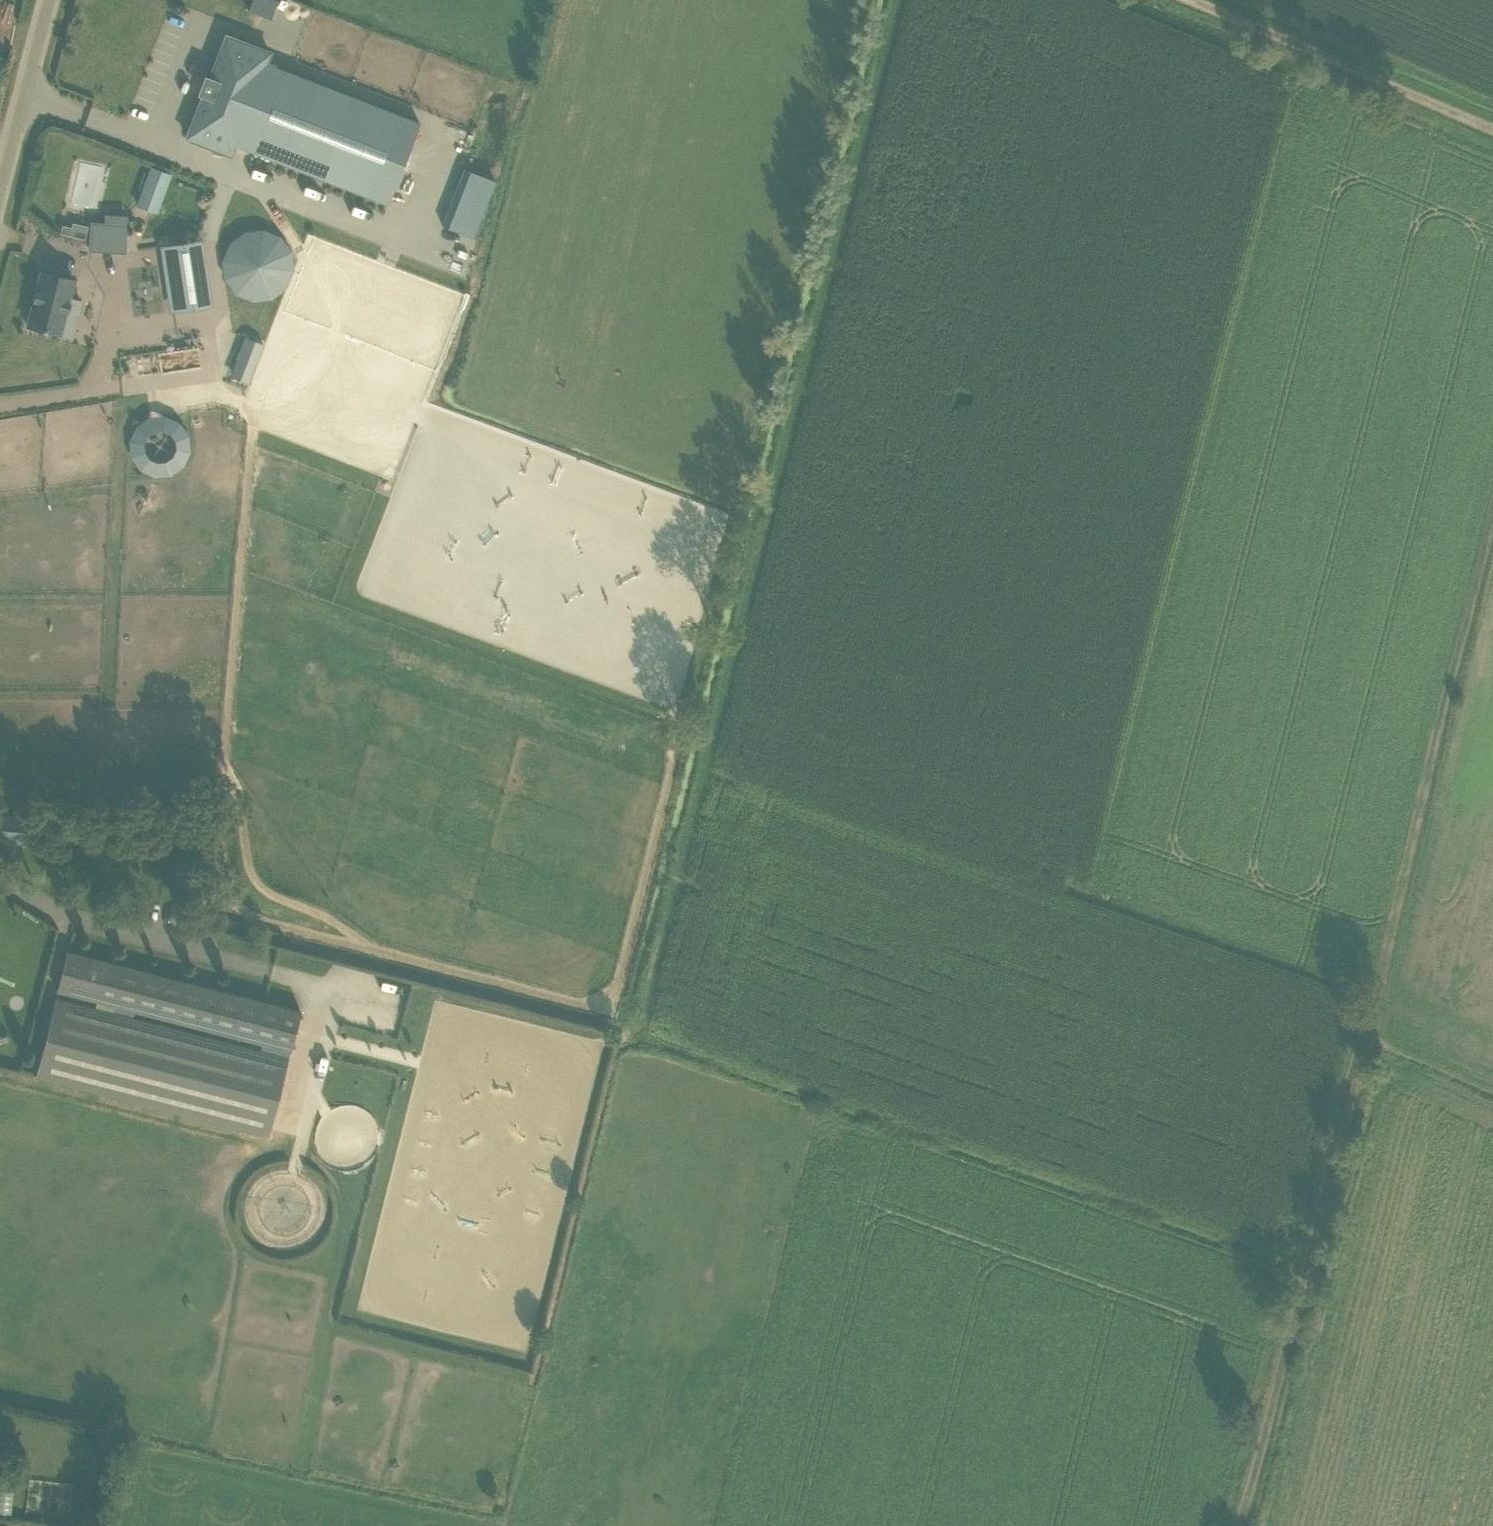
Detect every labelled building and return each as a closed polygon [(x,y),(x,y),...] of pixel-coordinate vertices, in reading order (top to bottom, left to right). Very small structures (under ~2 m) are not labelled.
[(247,8),(270,17),(276,0),(250,0),(247,8)] [(200,93),(201,94),(184,138),(231,156),(236,145),(388,205),(420,122),(268,62),(272,51),(225,33),(208,78),(206,77),(200,93)] [(172,175),(152,168),(139,207),(158,214),(172,175)] [(475,240),(496,184),(465,172),(444,229),(475,240)] [(186,181),(184,188),(195,192),(197,186),(186,181)] [(61,233),(70,235),(71,227),(63,225),(61,233)] [(91,250),(124,252),(125,230),(93,228),(91,250)] [(235,294),(252,301),(273,298),(287,287),(294,269),(292,250),(280,236),(263,228),(244,230),(229,241),(222,259),(224,279),(235,294)] [(164,246),(174,311),(212,305),(202,240),(164,246)] [(74,279),(41,271),(28,325),(72,336),(81,300),(69,297),(74,279)] [(249,339),(235,377),(249,382),(263,344),(249,339)] [(145,408),(123,457),(171,479),(194,430),(145,408)] [(55,997),(35,1075),(269,1135),(289,1057),(111,1011),(112,1004),(291,1050),(301,1011),(67,951),(57,990),(97,1000),(95,1007),(55,997)] [(353,1023),(394,1031),(397,1010),(356,1003),(353,1023)]
